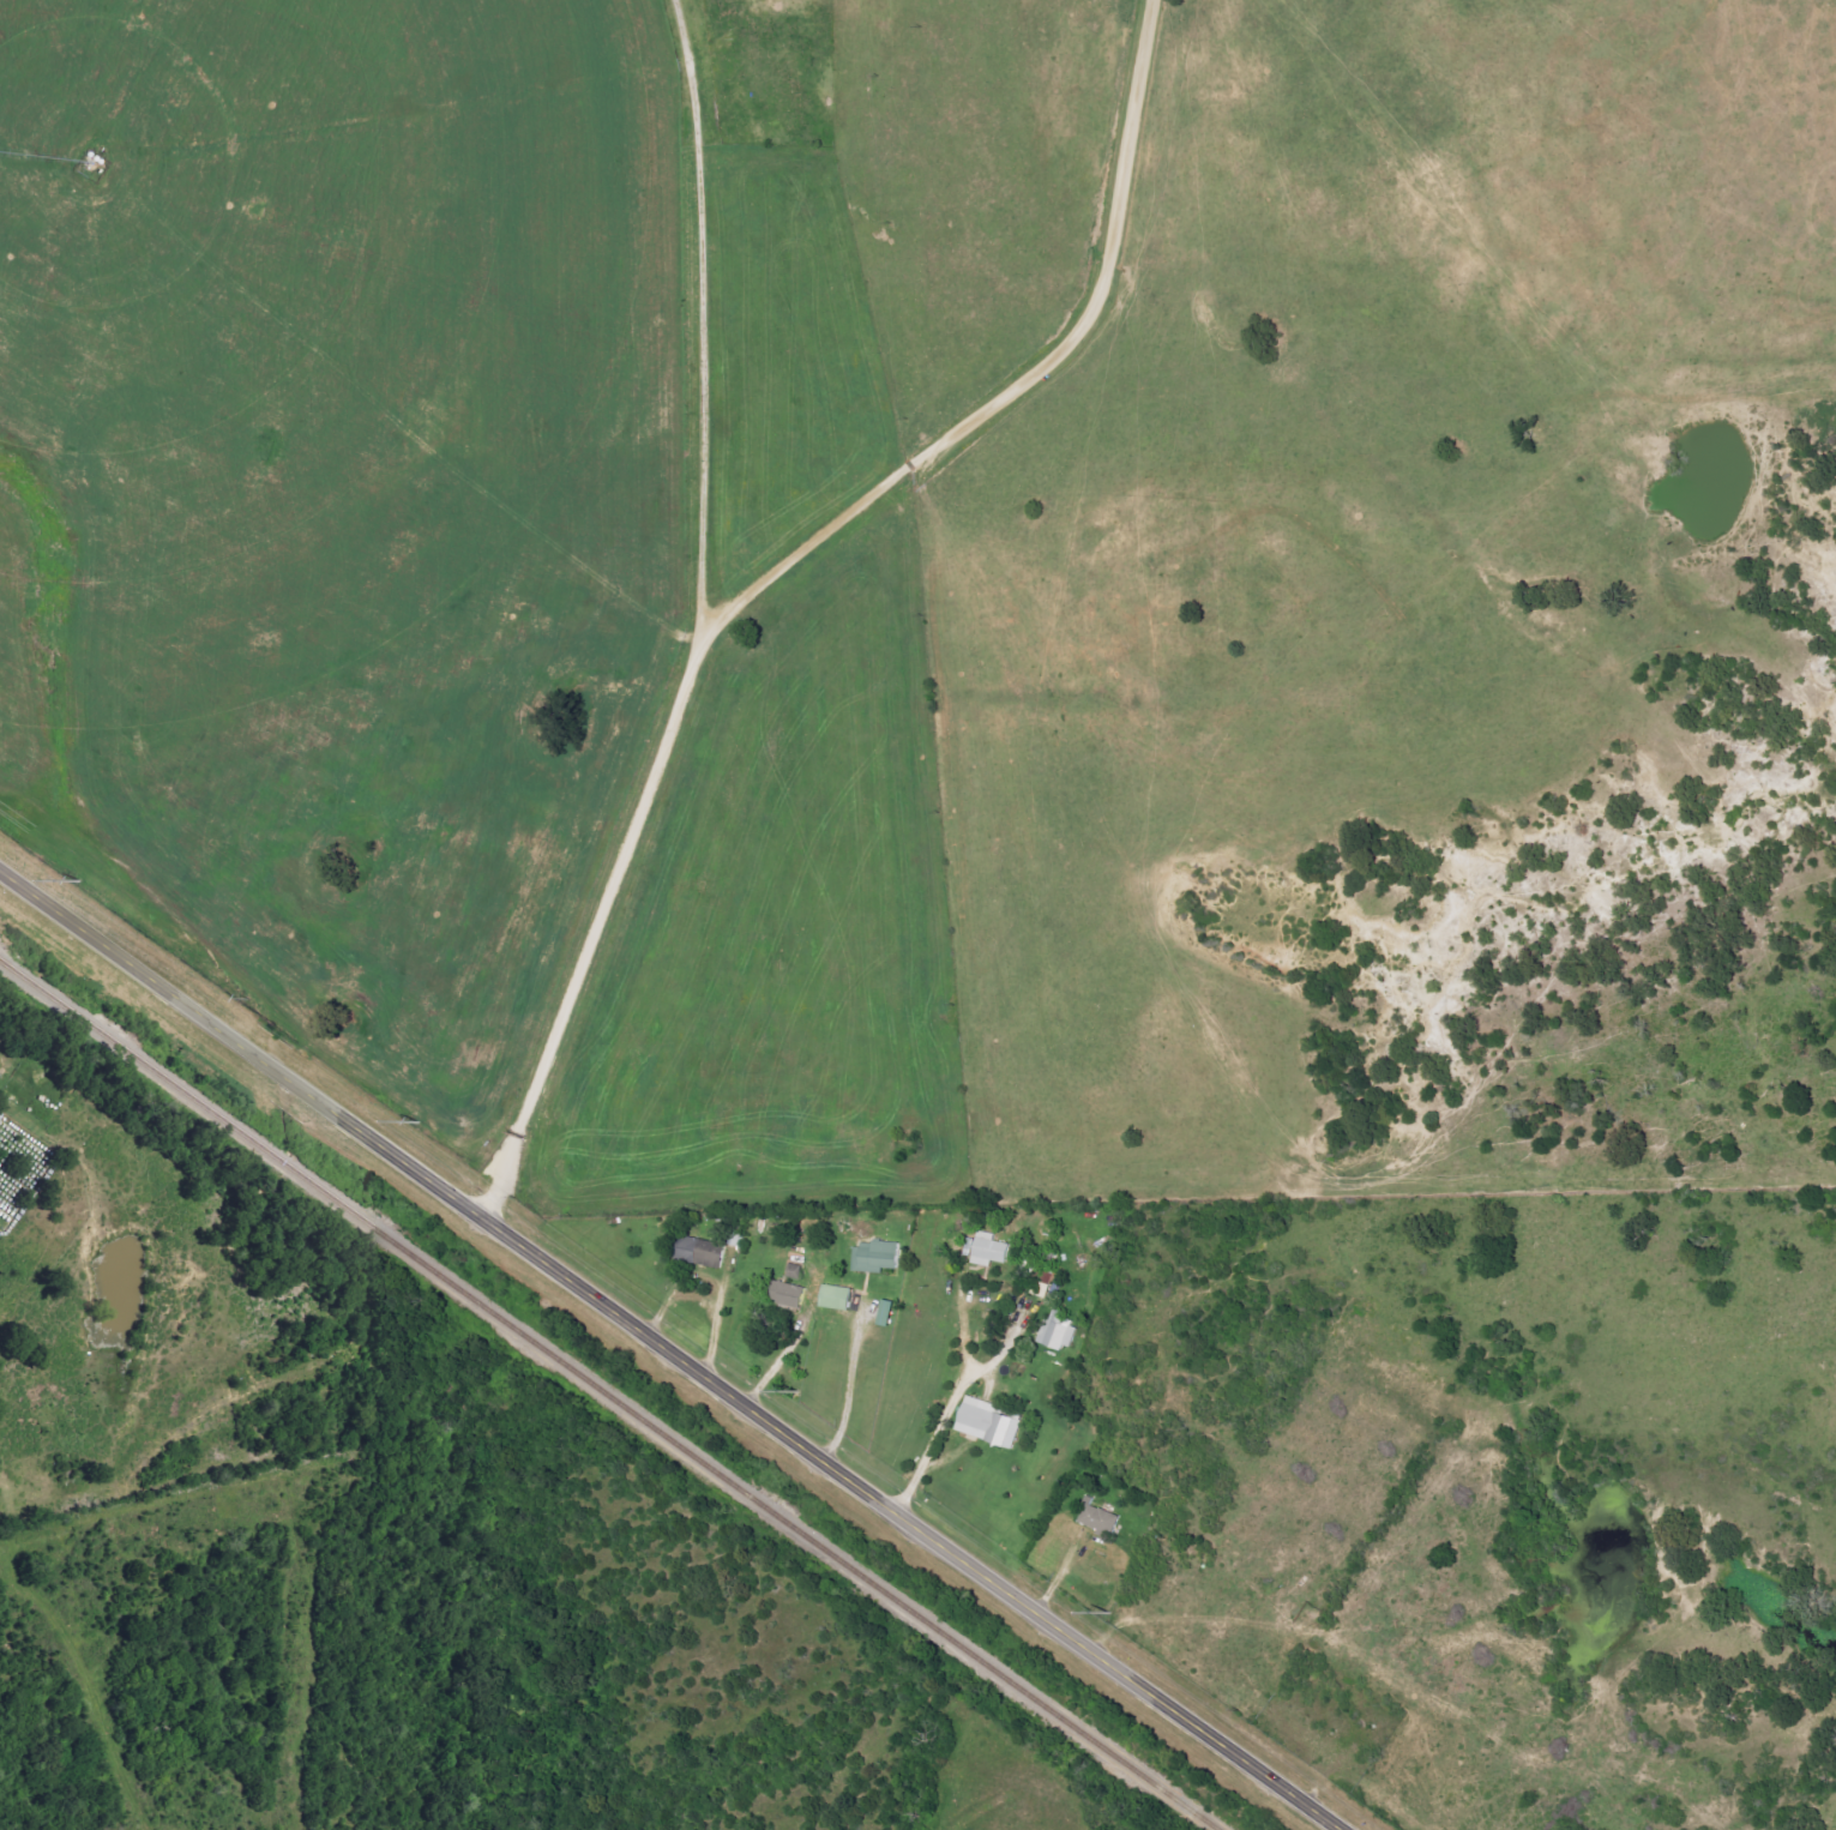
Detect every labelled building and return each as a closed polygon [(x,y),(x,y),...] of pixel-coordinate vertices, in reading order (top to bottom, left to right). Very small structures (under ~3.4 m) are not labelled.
[(727,1245),(741,1249),(745,1233),(731,1230),(727,1245)] [(997,1235),(977,1232),(974,1265),(993,1267),(994,1263),(1009,1265),(1011,1245),(996,1243),(997,1235)] [(722,1269),(726,1245),(680,1238),(676,1262),(722,1269)] [(854,1273),(884,1274),(884,1270),(899,1271),(900,1245),(855,1243),(854,1273)] [(1053,1288),(1059,1270),(1042,1264),(1036,1282),(1053,1288)] [(769,1302),(801,1311),(807,1290),(775,1281),(769,1302)] [(820,1309),(849,1312),(852,1289),(823,1286),(820,1309)] [(1070,1354),(1080,1327),(1064,1321),(1067,1314),(1052,1309),(1040,1343),(1070,1354)] [(1015,1448),(1021,1421),(997,1415),(999,1405),(965,1398),(957,1435),(1015,1448)] [(1079,1526),(1114,1537),(1120,1516),(1085,1506),(1079,1526)]
